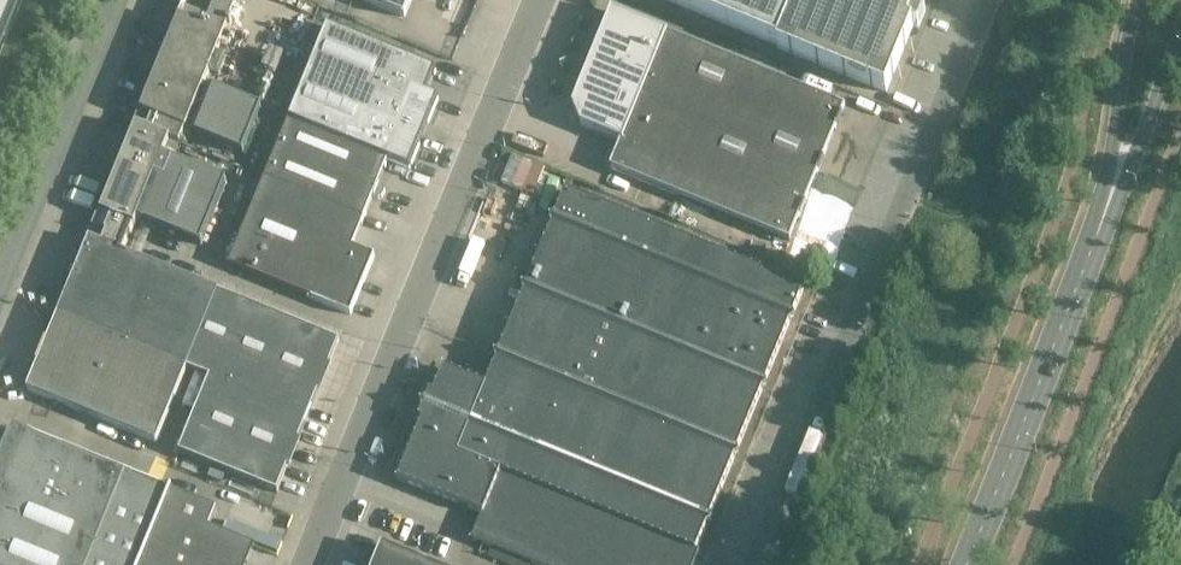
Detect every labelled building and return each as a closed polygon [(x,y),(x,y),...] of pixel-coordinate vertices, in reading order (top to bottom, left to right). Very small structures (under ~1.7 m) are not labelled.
[(32,0),(0,0),(0,88),(32,0)] [(136,125),(180,143),(185,131),(244,154),(262,109),(205,85),(210,72),(219,75),(225,60),(216,56),(228,27),(230,28),(233,23),(230,22),(239,0),(186,0),(169,42),(171,42),(166,53),(165,52),(140,113),(139,112),(134,124),(136,125)] [(404,16),(411,0),(364,0),(404,16)] [(778,45),(777,47),(886,92),(913,25),(918,27),(925,10),(920,8),(923,0),(668,0),(778,45)] [(580,124),(622,140),(610,167),(680,196),(698,151),(716,106),(735,61),(612,11),(610,16),(608,15),(603,28),(605,28),(602,37),(600,36),(594,49),(596,50),(593,58),(591,58),(586,70),(588,71),(584,80),(582,79),(577,92),(579,92),(573,107),(572,107),(579,124),(580,124)] [(289,119),(388,159),(388,160),(409,168),(438,97),(427,93),(436,70),(327,26),(289,119)] [(735,61),(716,106),(827,151),(845,106),(735,61)] [(716,106),(698,151),(808,196),(827,151),(716,106)] [(293,204),(309,196),(364,218),(374,196),(379,198),(382,197),(385,190),(384,186),(378,184),(388,160),(388,159),(289,119),(230,264),(263,278),(293,204)] [(124,252),(134,227),(135,227),(138,219),(201,244),(226,182),(173,161),(180,143),(136,125),(100,214),(98,213),(92,228),(98,230),(93,241),(123,253),(124,252)] [(808,196),(698,151),(680,196),(790,241),(808,196)] [(539,208),(547,180),(510,170),(503,199),(539,208)] [(700,552),(696,550),(707,525),(711,523),(712,523),(712,522),(710,517),(734,457),(739,455),(740,456),(740,454),(738,449),(762,390),(767,388),(768,386),(767,386),(765,381),(790,322),(795,320),(796,319),(795,318),(793,314),(804,288),(566,191),(556,216),(551,218),(550,218),(550,219),(550,220),(552,224),(528,284),(523,286),(522,287),(524,292),(500,352),(495,354),(494,355),(495,355),(497,360),(486,385),(444,368),(433,394),(438,396),(427,421),(423,419),(399,479),(459,503),(462,495),(469,498),(466,506),(483,513),(472,539),(536,564),(694,564),(700,552)] [(364,218),(309,196),(293,204),(263,278),(350,313),(374,255),(353,246),(364,218)] [(89,239),(58,315),(187,368),(209,377),(236,312),(248,317),(253,305),(124,252),(123,253),(93,241),(89,239)] [(209,377),(179,452),(277,492),(339,340),(253,305),(248,317),(236,312),(209,377)] [(187,368),(58,315),(27,390),(156,442),(187,368)] [(171,491),(37,436),(34,435),(12,426),(0,456),(0,564),(140,564),(171,491)] [(254,546),(209,528),(216,509),(171,491),(140,564),(247,564),(254,546)] [(382,547),(375,564),(427,564),(382,547)]
